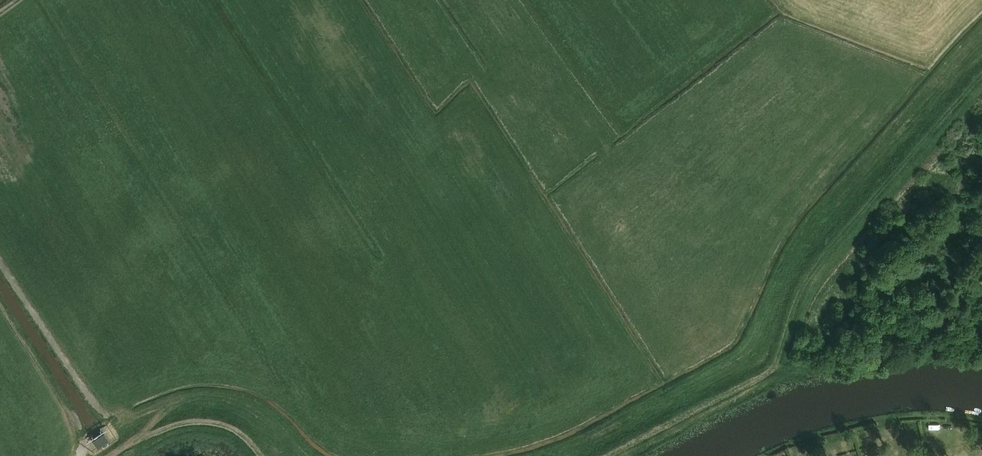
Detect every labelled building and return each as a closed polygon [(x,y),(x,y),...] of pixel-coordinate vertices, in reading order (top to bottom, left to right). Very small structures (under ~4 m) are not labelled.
[(110,441),(106,435),(101,437),(95,441),(99,448),(105,444),(110,441)]
